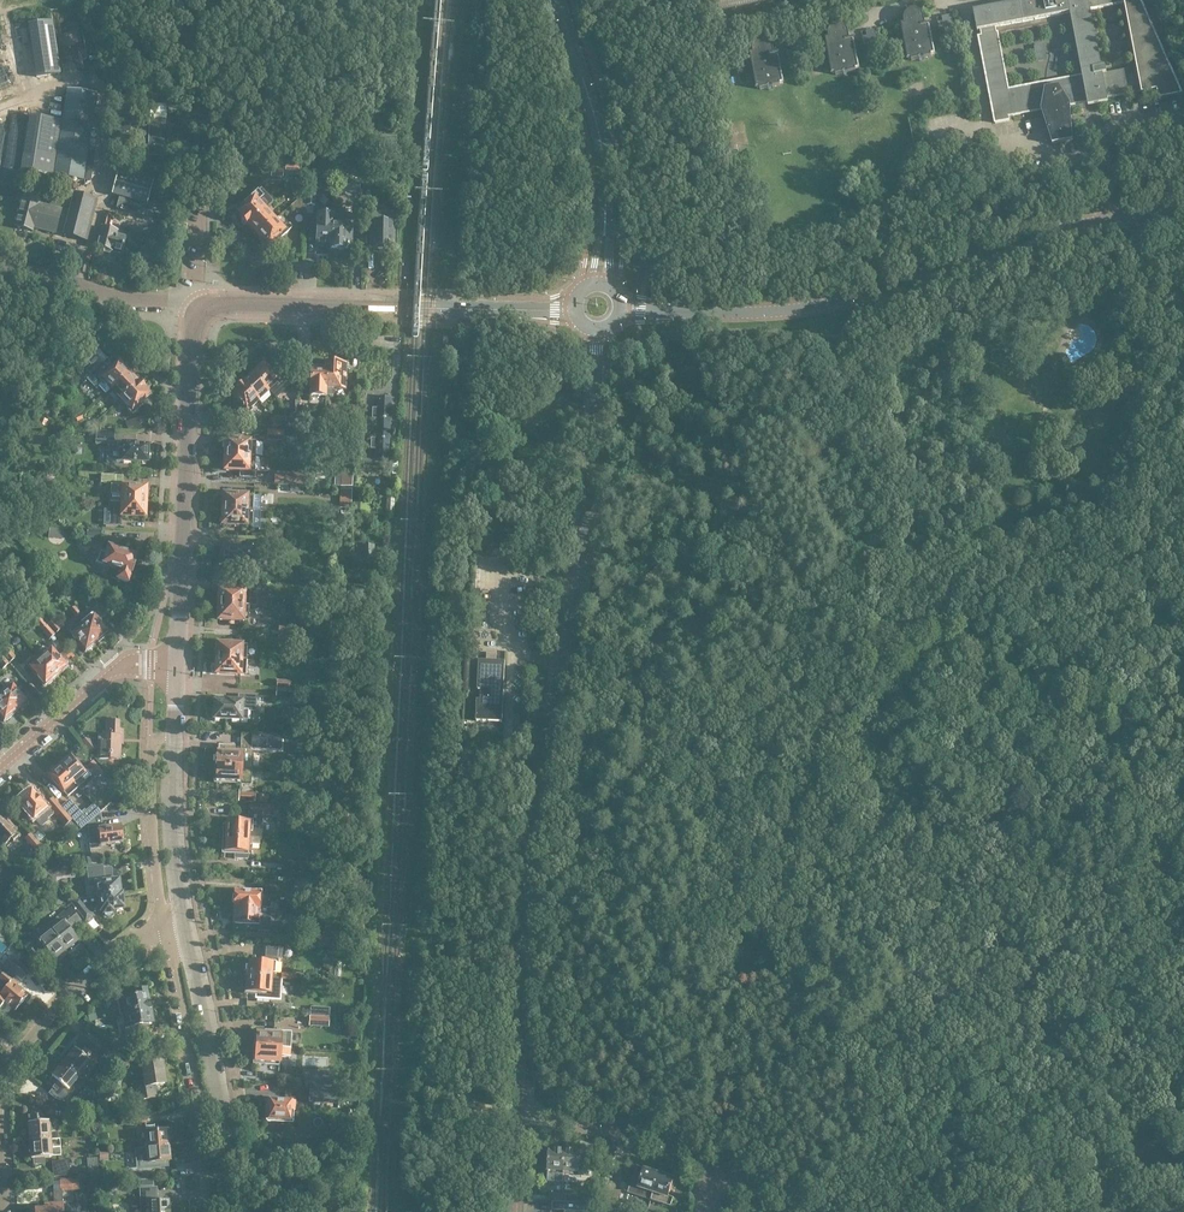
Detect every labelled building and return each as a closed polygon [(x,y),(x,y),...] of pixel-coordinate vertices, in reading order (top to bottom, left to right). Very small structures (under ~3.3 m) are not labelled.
[(1139,0),(1031,0),(973,11),(977,31),(980,30),(981,36),(978,37),(993,118),(995,124),(1009,121),(1008,117),(1037,111),(1041,111),(1046,127),(1044,127),(1046,133),(1048,132),(1052,144),(1073,140),(1070,105),(1087,102),(1089,113),(1110,109),(1108,98),(1141,91),(1142,94),(1157,91),(1159,100),(1183,96),(1183,95),(1182,95),(1139,0)] [(923,58),(924,59),(932,57),(931,55),(934,55),(929,27),(931,26),(930,25),(926,26),(924,19),(924,18),(923,16),(922,15),(922,14),(921,13),(919,12),(917,11),(916,11),(914,11),(913,11),(911,11),(910,12),(908,12),(907,14),(906,15),(905,16),(905,17),(904,17),(904,19),(904,20),(904,21),(904,22),(904,25),(901,25),(908,60),(911,59),(911,61),(919,60),(919,59),(920,58),(921,58),(922,58),(923,58)] [(938,23),(939,31),(953,28),(951,16),(942,18),(943,22),(938,23)] [(52,21),(28,24),(36,77),(60,74),(52,21)] [(848,73),(856,72),(856,70),(858,69),(853,41),(855,41),(855,39),(850,40),(849,33),(848,32),(848,31),(847,30),(847,29),(846,28),(844,27),(844,26),(843,26),(842,25),(841,25),(840,25),(838,25),(836,25),(835,25),(834,26),(832,27),(831,28),(830,29),(829,31),(829,32),(828,33),(828,34),(828,36),(828,37),(829,39),(826,40),(833,74),(835,74),(836,76),(844,74),(844,73),(845,73),(846,72),(847,72),(848,73)] [(875,30),(866,32),(861,33),(864,45),(878,42),(875,30)] [(783,84),(777,56),(779,55),(779,53),(774,54),(773,47),(772,46),(772,45),(771,44),(770,42),(768,41),(767,40),(765,40),(764,39),(762,39),(760,40),(758,40),(757,41),(755,42),(754,43),(754,44),(753,45),(753,46),(753,48),(752,49),(752,50),(753,51),(753,53),(750,54),(757,89),(760,88),(760,90),(768,89),(768,88),(769,87),(770,87),(771,87),(772,87),(773,88),(780,86),(780,84),(783,84)] [(800,44),(791,46),(792,51),(787,52),(788,59),(802,57),(800,44)] [(66,89),(53,176),(84,180),(90,181),(92,171),(95,152),(88,151),(97,93),(66,89)] [(93,115),(91,129),(98,130),(100,115),(93,115)] [(29,116),(20,175),(32,177),(30,186),(50,189),(60,121),(29,116)] [(130,132),(131,121),(115,119),(114,131),(130,132)] [(1116,148),(1119,167),(1131,165),(1127,146),(1116,148)] [(300,162),(286,161),(285,168),(300,169),(300,162)] [(155,176),(119,166),(111,194),(147,204),(155,176)] [(300,198),(306,198),(306,190),(300,190),(300,183),(297,182),(292,188),(300,198)] [(306,190),(306,198),(306,205),(314,205),(315,182),(306,182),(306,190)] [(360,185),(335,185),(335,193),(359,194),(360,185)] [(265,209),(272,202),(265,194),(263,196),(257,190),(243,203),(246,205),(237,213),(241,217),(240,218),(241,220),(241,222),(244,225),(246,225),(247,226),(248,225),(265,209)] [(97,199),(75,193),(64,235),(86,241),(97,199)] [(42,202),(23,197),(15,226),(32,230),(33,227),(55,233),(61,210),(60,210),(62,202),(51,200),(49,207),(42,205),(42,202)] [(306,213),(306,198),(300,198),(291,205),(297,213),(306,213)] [(148,207),(119,199),(116,209),(124,211),(124,208),(139,212),(138,215),(145,217),(148,207)] [(256,235),(257,236),(275,220),(265,209),(248,225),(252,230),(252,232),(255,235),(256,235)] [(317,245),(331,246),(332,217),(332,210),(317,209),(317,245)] [(355,217),(332,217),(331,246),(331,249),(338,249),(339,251),(343,251),(343,249),(351,249),(351,242),(346,242),(346,232),(351,232),(352,224),(355,224),(355,217)] [(275,220),(257,236),(258,236),(258,238),(261,241),(263,241),(267,246),(276,238),(278,241),(291,228),(287,224),(282,228),(275,220)] [(373,223),(372,248),(392,248),(392,224),(373,223)] [(118,231),(101,227),(96,247),(122,253),(126,238),(117,235),(118,231)] [(94,354),(94,353),(87,360),(92,365),(86,370),(91,376),(87,379),(96,389),(98,386),(106,394),(111,389),(128,373),(128,372),(128,370),(125,367),(123,367),(119,362),(110,370),(103,363),(106,359),(97,350),(94,354)] [(326,363),(326,366),(325,388),(326,388),(345,389),(346,382),(340,381),(340,371),(346,371),(346,364),(338,364),(337,362),(334,362),(333,364),(326,363)] [(254,373),(253,374),(269,391),(277,384),(279,386),(283,381),(274,371),(271,373),(263,364),(258,369),(257,369),(254,372),(254,373)] [(325,396),(326,388),(325,388),(326,366),(312,366),(311,396),(325,396)] [(129,373),(128,373),(111,389),(121,399),(138,383),(138,382),(134,378),(134,376),(131,373),(129,373)] [(247,380),(243,384),(259,401),(269,391),(253,374),(252,375),(250,375),(247,378),(247,380)] [(139,381),(138,382),(138,383),(121,399),(128,407),(126,409),(132,415),(143,405),(141,403),(149,395),(145,390),(146,389),(145,388),(145,386),(142,383),(140,383),(139,381)] [(243,384),(242,383),(240,384),(238,384),(236,387),(236,389),(234,390),(235,391),(231,395),(239,404),(236,406),(246,416),(252,410),(251,408),(259,401),(243,384)] [(390,399),(378,398),(378,408),(372,408),(372,419),(378,419),(377,438),(371,438),(371,449),(376,449),(376,459),(387,459),(390,399)] [(307,407),(298,406),(298,414),(298,421),(307,421),(307,407)] [(337,412),(326,412),(326,421),(337,421),(337,412)] [(77,422),(83,419),(81,414),(75,417),(77,422)] [(48,421),(40,418),(37,424),(46,427),(48,421)] [(137,418),(125,423),(128,432),(137,432),(142,430),(137,418)] [(270,424),(274,428),(278,424),(274,420),(270,424)] [(267,430),(267,440),(283,441),(283,431),(267,430)] [(113,444),(113,443),(113,441),(114,441),(114,431),(96,431),(96,444),(108,444),(108,443),(113,444)] [(227,450),(227,455),(255,457),(256,442),(226,440),(226,442),(224,443),(224,448),(226,449),(226,450),(227,450)] [(113,444),(108,443),(108,444),(108,463),(122,464),(123,462),(147,463),(147,461),(149,459),(149,454),(148,453),(148,446),(142,445),(142,442),(135,442),(135,444),(113,444)] [(225,470),(241,471),(241,477),(254,478),(255,457),(227,455),(227,460),(225,460),(225,462),(224,462),(223,468),(225,469),(225,470)] [(341,458),(339,487),(352,487),(354,459),(341,458)] [(113,483),(112,501),(144,502),(144,497),(146,497),(146,495),(147,494),(147,489),(146,488),(146,487),(124,486),(124,476),(104,475),(104,483),(113,483)] [(275,475),(274,483),(288,483),(301,484),(301,477),(288,477),(288,476),(275,475)] [(339,489),(339,509),(351,509),(352,489),(339,489)] [(225,505),(225,510),(253,511),(254,496),(224,494),(224,496),(222,497),(222,502),(223,503),(223,505),(225,505)] [(371,501),(355,500),(354,512),(370,513),(371,501)] [(394,500),(386,500),(385,513),(393,513),(394,500)] [(143,507),(144,502),(112,501),(112,511),(115,511),(115,516),(108,516),(108,526),(122,526),(122,517),(145,517),(145,516),(146,515),(146,510),(145,509),(145,507),(143,507)] [(260,511),(253,511),(225,510),(224,515),(223,514),(223,516),(221,517),(221,522),(222,523),(222,525),(252,526),(252,529),(259,529),(260,511)] [(62,537),(63,529),(50,528),(50,536),(62,537)] [(101,541),(101,529),(87,528),(87,541),(101,541)] [(265,539),(277,540),(282,540),(283,532),(266,531),(265,539)] [(276,547),(277,540),(265,539),(262,539),(262,546),(276,547)] [(136,557),(108,547),(102,565),(120,571),(117,580),(128,583),(135,564),(134,563),(136,557)] [(242,548),(241,550),(222,549),(221,557),(220,556),(219,565),(226,566),(226,565),(231,565),(231,567),(232,567),(232,565),(242,566),(242,569),(258,569),(259,556),(257,556),(257,548),(242,548)] [(221,600),(220,605),(249,606),(250,591),(220,590),(219,591),(218,591),(218,597),(219,598),(219,600),(221,600)] [(91,615),(81,624),(96,642),(102,637),(103,638),(107,635),(106,633),(108,632),(98,621),(107,614),(99,605),(90,613),(91,615)] [(248,621),(249,606),(220,605),(220,610),(219,610),(219,611),(217,612),(217,617),(218,618),(218,620),(248,621)] [(79,613),(74,607),(70,611),(75,617),(79,613)] [(41,618),(35,624),(41,630),(49,639),(55,634),(47,625),(44,621),(41,618)] [(53,620),(47,625),(55,634),(61,629),(53,620)] [(91,646),(96,642),(81,624),(76,627),(73,623),(66,629),(70,633),(85,651),(87,650),(88,651),(92,647),(91,646)] [(279,626),(278,634),(292,635),(292,627),(279,626)] [(291,643),(292,635),(278,634),(278,642),(291,643)] [(218,654),(218,659),(246,660),(247,645),(217,644),(217,645),(215,646),(215,651),(217,652),(217,654),(218,654)] [(0,652),(0,653),(9,663),(15,658),(6,647),(0,652)] [(51,649),(40,658),(56,676),(61,672),(62,673),(66,669),(66,668),(67,667),(51,649)] [(9,663),(0,653),(0,666),(2,669),(9,663)] [(51,681),(56,676),(40,658),(36,662),(33,658),(26,664),(29,668),(45,686),(46,685),(47,685),(51,682),(51,681)] [(246,675),(246,660),(218,659),(218,664),(216,664),(216,665),(214,666),(214,672),(216,673),(216,674),(246,675)] [(502,723),(505,661),(479,660),(478,689),(481,689),(481,699),(477,699),(476,720),(502,722),(501,723),(502,723)] [(277,681),(276,689),(290,689),(290,681),(277,681)] [(15,711),(20,707),(21,708),(26,704),(25,703),(26,702),(11,684),(4,689),(0,684),(0,694),(15,711)] [(295,690),(290,689),(276,689),(276,697),(295,698),(295,690)] [(15,711),(0,694),(0,716),(4,721),(6,720),(7,721),(11,717),(10,716),(15,711)] [(213,710),(212,717),(214,718),(214,719),(248,721),(248,710),(253,710),(255,710),(256,695),(239,694),(238,700),(229,700),(229,698),(221,698),(220,702),(214,702),(214,709),(213,710)] [(99,755),(107,755),(119,756),(120,743),(118,743),(118,738),(122,738),(122,731),(118,730),(119,722),(107,721),(106,737),(99,736),(99,740),(89,739),(88,738),(82,743),(91,753),(97,748),(99,749),(99,755)] [(241,733),(241,746),(251,746),(252,746),(257,747),(258,734),(241,733)] [(216,755),(215,762),(217,763),(217,766),(250,768),(251,746),(241,746),(240,750),(235,750),(235,746),(218,745),(218,754),(216,755)] [(66,759),(59,765),(78,787),(78,788),(80,789),(94,777),(84,766),(81,769),(80,768),(81,767),(75,761),(71,757),(67,760),(66,759)] [(93,761),(87,766),(98,778),(104,773),(93,761)] [(67,797),(78,788),(78,787),(59,765),(51,771),(53,773),(49,776),(53,780),(52,781),(58,787),(59,787),(67,797)] [(217,766),(217,783),(226,784),(226,781),(240,782),(240,784),(250,784),(250,768),(217,766)] [(336,774),(324,773),(324,784),(335,784),(336,774)] [(35,796),(32,792),(28,796),(27,795),(26,796),(24,795),(19,799),(20,801),(19,802),(34,819),(37,823),(40,825),(42,825),(47,821),(47,819),(45,817),(49,813),(42,805),(43,804),(36,796),(35,796)] [(255,794),(239,793),(238,801),(255,802),(255,794)] [(256,803),(268,803),(268,796),(257,795),(256,803)] [(72,820),(53,799),(46,805),(64,827),(72,820)] [(80,830),(87,824),(100,813),(94,806),(82,816),(71,802),(62,809),(80,830)] [(282,807),(274,806),(250,805),(250,813),(261,813),(274,814),(273,818),(281,818),(282,807)] [(102,828),(100,813),(87,824),(90,849),(90,850),(98,849),(101,848),(101,846),(123,843),(121,826),(102,828)] [(250,813),(249,820),(240,820),(240,823),(226,822),(226,825),(224,826),(223,832),(225,833),(225,835),(260,837),(260,832),(261,813),(250,813)] [(0,819),(0,845),(2,848),(11,839),(13,841),(18,837),(12,831),(13,830),(6,822),(5,823),(0,819)] [(45,836),(40,831),(33,837),(38,843),(45,836)] [(43,849),(30,834),(25,839),(38,853),(43,849)] [(260,838),(225,836),(225,843),(223,844),(223,851),(225,852),(224,853),(234,854),(234,859),(248,860),(248,844),(260,845),(260,838)] [(299,861),(284,860),(283,874),(298,875),(299,861)] [(87,875),(108,873),(110,872),(109,863),(86,865),(87,875)] [(49,876),(42,867),(36,872),(42,881),(49,876)] [(118,880),(109,881),(108,881),(108,880),(109,880),(108,873),(87,875),(89,885),(90,885),(91,896),(94,896),(94,897),(120,894),(119,888),(121,888),(120,881),(118,881),(118,880)] [(235,904),(234,907),(261,908),(261,891),(243,890),(243,893),(235,892),(235,895),(233,896),(233,903),(235,904)] [(122,894),(120,894),(95,897),(96,904),(99,904),(100,911),(103,911),(103,914),(105,914),(105,915),(107,917),(111,916),(112,914),(112,913),(114,913),(113,910),(124,908),(124,907),(125,907),(125,899),(123,900),(122,894)] [(11,896),(6,902),(10,906),(15,900),(11,896)] [(91,916),(91,915),(79,900),(70,901),(85,920),(91,916)] [(271,909),(234,907),(234,925),(248,926),(248,922),(261,922),(261,926),(258,926),(258,932),(270,932),(271,909)] [(49,930),(66,951),(73,946),(76,948),(79,945),(78,942),(69,930),(81,921),(71,909),(65,914),(69,919),(64,923),(62,920),(49,930)] [(355,936),(363,936),(364,923),(355,922),(355,936)] [(54,961),(66,951),(49,930),(37,940),(39,942),(34,947),(30,942),(24,947),(33,958),(44,949),(54,961)] [(333,933),(318,933),(318,945),(332,945),(333,933)] [(248,977),(271,979),(274,979),(274,973),(275,973),(276,962),(271,962),(272,959),(281,959),(281,948),(264,947),(263,958),(265,958),(264,961),(263,961),(263,964),(249,963),(249,965),(247,966),(246,972),(248,974),(248,977)] [(6,953),(0,960),(0,963),(9,971),(16,962),(6,953)] [(5,1002),(15,1010),(28,996),(17,987),(19,985),(3,972),(0,976),(0,1008),(5,1002)] [(271,979),(248,977),(247,994),(257,994),(256,999),(279,1000),(280,979),(271,979)] [(123,1015),(126,1014),(150,1009),(150,1010),(150,1009),(149,1003),(148,1003),(150,1002),(148,995),(147,995),(146,989),(136,991),(137,996),(123,999),(125,1007),(121,1008),(123,1015)] [(330,1008),(310,1007),(310,1016),(329,1017),(330,1008)] [(150,1011),(150,1010),(150,1009),(126,1014),(127,1021),(124,1022),(126,1029),(135,1028),(135,1030),(147,1028),(147,1025),(152,1024),(151,1018),(153,1017),(151,1010),(150,1011)] [(309,1026),(328,1027),(328,1018),(309,1016),(309,1026)] [(305,1029),(305,1022),(291,1021),(290,1028),(305,1029)] [(257,1044),(256,1047),(280,1049),(281,1032),(271,1031),(271,1034),(257,1033),(257,1035),(255,1036),(255,1043),(257,1044)] [(128,1040),(109,1043),(115,1050),(129,1047),(128,1040)] [(114,1055),(104,1047),(99,1053),(109,1061),(114,1055)] [(290,1049),(280,1049),(256,1047),(255,1064),(265,1065),(265,1062),(279,1063),(280,1057),(290,1058),(290,1049)] [(70,1058),(65,1065),(79,1076),(91,1062),(90,1062),(95,1056),(85,1048),(80,1054),(74,1049),(68,1057),(70,1058)] [(129,1051),(115,1054),(110,1070),(131,1065),(129,1051)] [(152,1098),(150,1086),(165,1084),(161,1062),(155,1063),(155,1058),(142,1060),(139,1060),(140,1066),(143,1066),(146,1086),(139,1087),(141,1100),(152,1098)] [(79,1076),(65,1065),(60,1071),(58,1069),(52,1077),(52,1078),(47,1084),(57,1093),(59,1091),(59,1092),(63,1086),(68,1090),(79,1076)] [(305,1071),(304,1085),(334,1087),(335,1073),(305,1071)] [(341,1089),(310,1087),(309,1104),(340,1106),(341,1089)] [(294,1102),(266,1101),(265,1119),(266,1119),(267,1121),(273,1121),(274,1119),(290,1120),(290,1110),(294,1110),(294,1102)] [(67,1102),(65,1109),(80,1114),(82,1107),(67,1102)] [(80,1114),(65,1109),(63,1117),(77,1121),(80,1114)] [(51,1140),(57,1139),(56,1133),(50,1133),(49,1122),(44,1122),(43,1117),(43,1115),(30,1116),(30,1123),(28,1123),(30,1141),(32,1141),(51,1140)] [(145,1122),(144,1115),(130,1116),(131,1124),(145,1122)] [(147,1148),(168,1146),(168,1140),(171,1139),(169,1127),(159,1128),(159,1131),(155,1131),(154,1124),(153,1124),(154,1125),(146,1126),(146,1124),(145,1124),(145,1125),(146,1132),(145,1132),(147,1148)] [(52,1158),(51,1140),(32,1141),(33,1149),(30,1150),(31,1159),(32,1159),(33,1162),(41,1162),(41,1159),(52,1158)] [(170,1161),(168,1146),(147,1148),(148,1163),(149,1166),(159,1165),(158,1162),(170,1161)] [(554,1173),(555,1174),(563,1174),(565,1151),(549,1150),(548,1177),(554,1177),(554,1173)] [(581,1152),(565,1151),(563,1174),(574,1175),(574,1172),(579,1172),(579,1175),(589,1175),(590,1161),(584,1161),(585,1154),(581,1153),(581,1152)] [(99,1153),(100,1161),(108,1160),(108,1152),(99,1153)] [(99,1174),(98,1158),(87,1159),(88,1175),(99,1174)] [(68,1161),(52,1162),(54,1177),(69,1175),(68,1161)] [(647,1190),(645,1197),(651,1199),(659,1174),(637,1167),(631,1185),(647,1190)] [(149,1171),(130,1172),(131,1179),(150,1178),(149,1171)] [(101,1181),(118,1181),(117,1172),(100,1172),(101,1181)] [(659,1174),(651,1199),(651,1200),(671,1207),(674,1199),(669,1197),(671,1190),(674,1191),(675,1188),(672,1187),(674,1179),(668,1177),(669,1176),(661,1173),(660,1174),(659,1174)] [(78,1181),(60,1182),(61,1191),(78,1190),(78,1181)] [(87,1194),(98,1193),(97,1184),(86,1184),(87,1194)] [(170,1207),(169,1207),(168,1201),(156,1202),(155,1189),(141,1190),(142,1211),(170,1211),(170,1207)] [(611,1205),(613,1191),(604,1190),(602,1204),(611,1205)] [(611,1205),(610,1211),(621,1211),(619,1210),(621,1192),(613,1191),(611,1205)] [(552,1202),(565,1203),(568,1203),(568,1199),(565,1198),(566,1195),(562,1194),(562,1192),(558,1192),(558,1194),(549,1194),(549,1202),(552,1202)] [(309,1196),(299,1196),(299,1205),(309,1205),(309,1196)] [(565,1203),(552,1202),(552,1210),(565,1211),(575,1211),(583,1211),(584,1204),(568,1203),(565,1203)] [(45,1204),(45,1209),(35,1210),(35,1211),(63,1211),(63,1203),(45,1204)]
